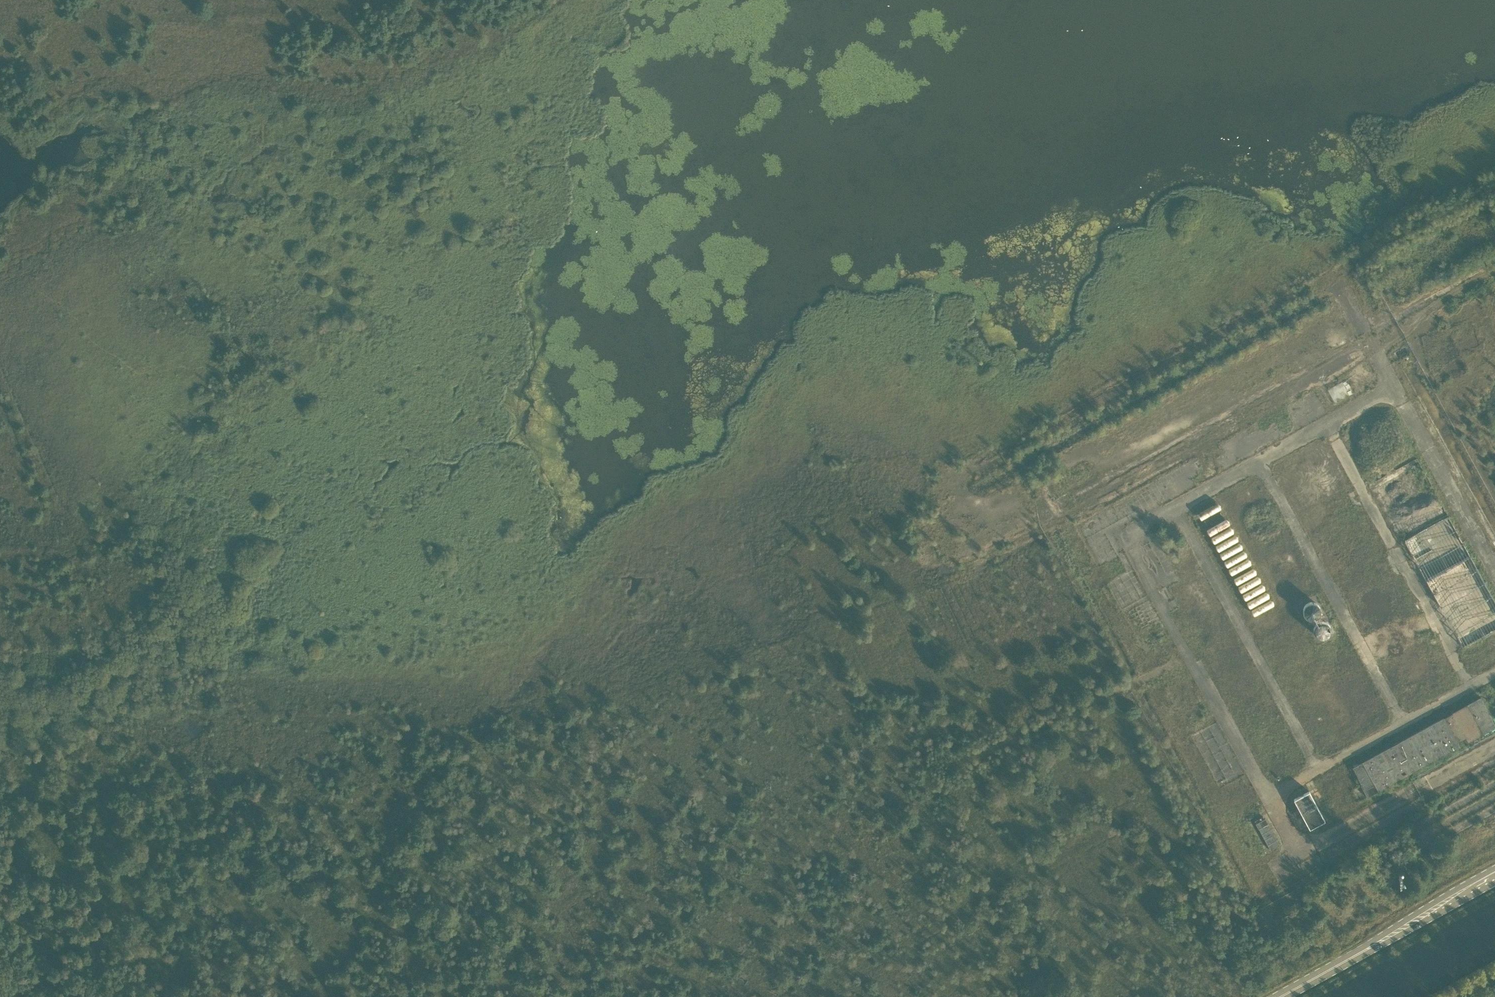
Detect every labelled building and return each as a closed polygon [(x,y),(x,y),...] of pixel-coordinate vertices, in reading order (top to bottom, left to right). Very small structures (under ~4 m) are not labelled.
[(1328,388),(1335,402),(1351,393),(1345,380),(1328,388)] [(1199,511),(1202,518),(1222,508),(1219,502),(1207,508),(1207,507),(1199,511)] [(1440,521),(1403,541),(1461,648),(1463,646),(1485,635),(1494,630),(1494,603),(1469,556),(1470,556),(1448,516),(1440,521)] [(1209,533),(1230,526),(1228,519),(1206,527),(1209,533)] [(1351,761),(1366,793),(1461,749),(1458,741),(1467,737),(1468,740),(1494,728),(1483,701),(1351,761)] [(1294,799),(1305,819),(1310,828),(1325,820),(1309,791),(1294,799)] [(1255,821),(1270,849),(1280,844),(1264,816),(1255,821)] [(1390,865),(1397,879),(1408,873),(1400,859),(1390,865)]
